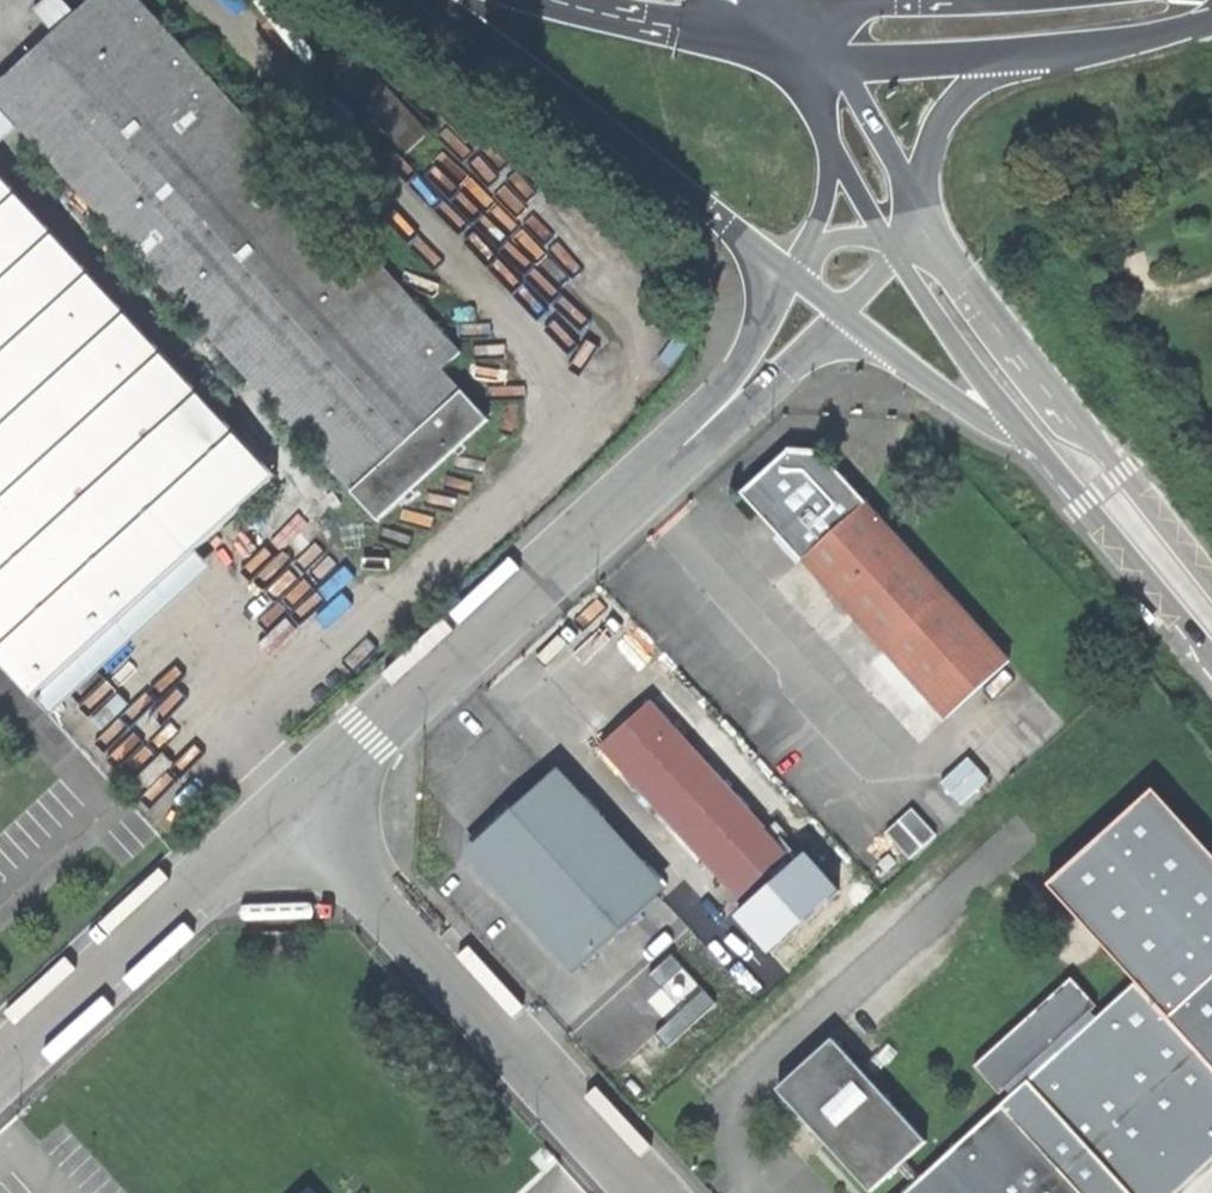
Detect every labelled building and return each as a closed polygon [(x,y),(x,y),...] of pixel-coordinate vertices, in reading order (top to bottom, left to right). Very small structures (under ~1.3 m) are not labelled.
[(489,421),(443,372),(463,354),(380,263),(361,281),(262,173),(281,155),(139,0),(91,0),(74,16),(59,0),(46,0),(30,15),(51,37),(0,83),(0,108),(379,522),(406,497),(413,491),(456,452),(464,444),(489,421)] [(404,156),(427,134),(358,58),(335,79),(404,156)] [(33,697),(195,549),(277,475),(0,171),(0,660),(33,697)] [(468,449),(464,444),(456,452),(460,456),(468,449)] [(802,562),(865,504),(817,450),(793,448),(742,494),(769,525),(802,562)] [(417,495),(413,491),(406,497),(410,502),(414,499),(417,495)] [(865,504),(802,562),(945,721),(1009,663),(865,504)] [(213,568),(195,549),(33,697),(52,716),(172,606),(213,568)] [(748,906),(795,863),(650,703),(602,746),(748,906)] [(513,811),(477,844),(586,964),(659,898),(550,778),(513,811)] [(471,838),(477,844),(513,811),(507,804),(491,819),(471,838)] [(911,859),(937,835),(913,809),(886,833),(911,859)] [(684,969),(672,956),(650,976),(661,989),(684,969)] [(661,989),(648,1001),(668,1024),(704,991),(684,969),(661,989)] [(1170,1016),(1139,981),(1100,1016),(1094,1010),(1100,1003),(1074,973),(975,1062),(1001,1091),(1007,1086),(1013,1092),(965,1137),(953,1139),(952,1149),(926,1172),(915,1183),(903,1192),(1174,1192),(1211,1159),(1211,979),(1170,1016)] [(716,1004),(704,991),(668,1024),(656,1035),(668,1048),(716,1004)] [(928,1141),(833,1036),(774,1088),(870,1192),(872,1192),(900,1167),(911,1156),(928,1141)] [(900,1167),(915,1183),(926,1172),(911,1156),(900,1167)]
